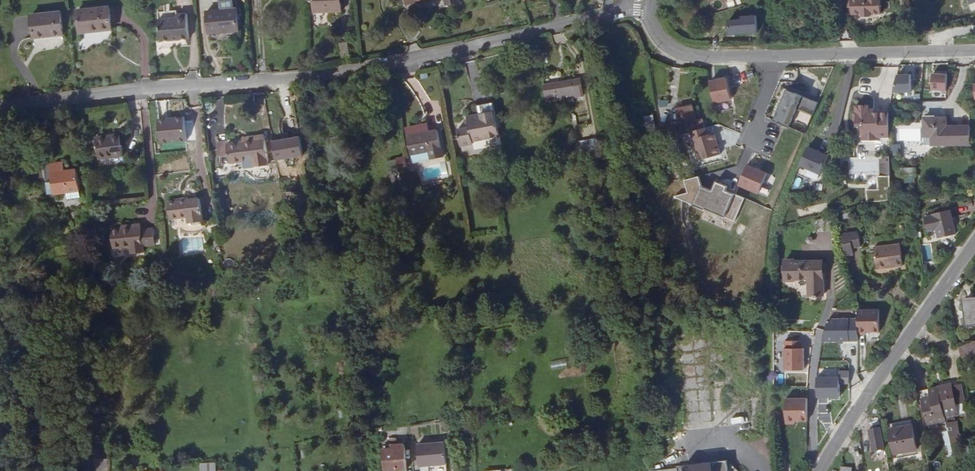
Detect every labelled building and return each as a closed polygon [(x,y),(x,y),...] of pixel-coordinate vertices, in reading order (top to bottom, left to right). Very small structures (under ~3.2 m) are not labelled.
[(313,11),(339,9),(339,0),(312,0),(313,11)] [(851,16),(880,15),(880,0),(851,0),(851,16)] [(236,5),(222,6),(223,10),(224,28),(237,27),(236,5)] [(112,28),(110,6),(77,9),(79,31),(112,28)] [(61,10),(31,14),(34,37),(64,33),(61,10)] [(175,17),(171,17),(172,34),(176,34),(176,35),(188,34),(186,10),(175,11),(175,17)] [(223,10),(207,12),(209,29),(224,28),(223,10)] [(172,34),(171,17),(158,18),(159,36),(170,36),(170,34),(172,34)] [(894,72),(893,92),(910,92),(911,73),(894,72)] [(946,90),(947,72),(931,72),(931,90),(946,90)] [(727,77),(710,81),(715,104),(732,100),(727,77)] [(581,78),(544,84),(545,95),(575,90),(576,95),(584,94),(581,78)] [(818,102),(788,89),(774,122),(804,135),(818,102)] [(477,133),(478,137),(494,134),(489,101),(478,103),(479,111),(473,112),(477,133)] [(681,134),(689,131),(699,128),(697,119),(694,115),(691,104),(676,109),(680,120),(678,121),(681,134)] [(879,139),(889,139),(889,114),(874,114),(874,111),(869,111),(869,107),(856,107),(856,116),(856,126),(856,127),(861,127),(861,142),(879,142),(879,139)] [(470,124),(462,125),(464,136),(477,133),(473,112),(468,113),(468,116),(470,124)] [(968,148),(968,127),(945,127),(945,118),(932,118),(932,120),(923,120),(923,138),(934,138),(934,147),(968,148)] [(410,137),(414,156),(432,152),(435,160),(446,157),(440,130),(432,132),(430,126),(429,125),(416,128),(415,129),(414,130),(413,131),(413,132),(414,136),(410,137)] [(825,132),(815,127),(809,142),(820,147),(824,138),(823,137),(825,132)] [(464,136),(465,142),(473,140),(473,138),(478,137),(477,133),(464,136)] [(714,133),(693,139),(698,160),(719,155),(714,133)] [(122,158),(120,136),(96,139),(98,160),(122,158)] [(251,143),(242,144),(228,146),(231,164),(247,162),(247,158),(255,157),(256,165),(267,164),(263,137),(250,139),(251,143)] [(934,138),(923,138),(923,147),(934,147),(934,138)] [(569,151),(569,139),(558,140),(559,152),(569,151)] [(797,166),(819,174),(827,153),(805,145),(797,166)] [(76,166),(50,169),(53,191),(79,188),(76,166)] [(767,174),(746,166),(738,186),(758,195),(767,174)] [(915,175),(915,167),(907,167),(907,175),(915,175)] [(583,182),(596,178),(595,173),(582,177),(583,182)] [(699,177),(684,182),(688,195),(676,198),(733,221),(741,201),(724,194),(726,188),(716,184),(713,193),(702,188),(699,177)] [(598,185),(596,178),(583,182),(587,194),(593,192),(591,187),(598,185)] [(202,200),(170,203),(172,221),(189,219),(190,225),(204,224),(202,200)] [(954,232),(949,212),(934,216),(935,221),(934,222),(937,236),(954,232)] [(131,228),(122,229),(112,230),(114,249),(131,247),(133,255),(145,254),(144,246),(156,245),(155,229),(142,230),(142,227),(131,228)] [(814,242),(831,242),(830,232),(814,232),(814,242)] [(180,235),(179,254),(194,254),(195,236),(180,235)] [(895,265),(903,264),(901,243),(875,245),(877,267),(888,266),(892,263),(895,263),(895,265)] [(932,261),(930,243),(922,244),(924,262),(932,261)] [(807,279),(807,262),(793,262),(793,261),(784,261),(785,282),(794,282),(794,280),(807,279)] [(822,261),(807,262),(807,279),(809,279),(810,295),(814,295),(814,298),(819,298),(819,295),(823,295),(822,261)] [(964,297),(967,323),(974,322),(974,296),(964,297)] [(877,310),(857,311),(858,333),(878,332),(877,310)] [(803,370),(803,339),(783,338),(782,369),(803,370)] [(974,352),(974,350),(973,340),(960,345),(962,356),(974,352)] [(550,361),(551,368),(566,366),(565,359),(550,361)] [(849,369),(816,368),(815,396),(839,397),(839,383),(849,384),(849,369)] [(952,383),(939,386),(945,416),(958,413),(956,402),(965,400),(961,384),(953,385),(952,383)] [(945,416),(939,386),(920,390),(927,424),(946,420),(945,416)] [(807,399),(786,399),(786,423),(807,423),(807,399)] [(947,422),(950,436),(959,434),(955,420),(947,422)] [(897,429),(904,454),(919,451),(914,425),(897,429)] [(883,448),(879,428),(872,429),(876,449),(883,448)] [(897,455),(904,454),(897,429),(892,430),(897,455)] [(419,466),(440,464),(438,442),(417,444),(419,466)] [(438,442),(440,464),(446,463),(444,442),(438,442)] [(407,469),(405,447),(384,448),(386,470),(407,469)] [(109,457),(93,458),(93,470),(109,470),(109,457)] [(728,458),(686,462),(677,463),(678,470),(729,470),(728,458)] [(216,461),(215,460),(202,461),(203,470),(216,470),(216,461)]
